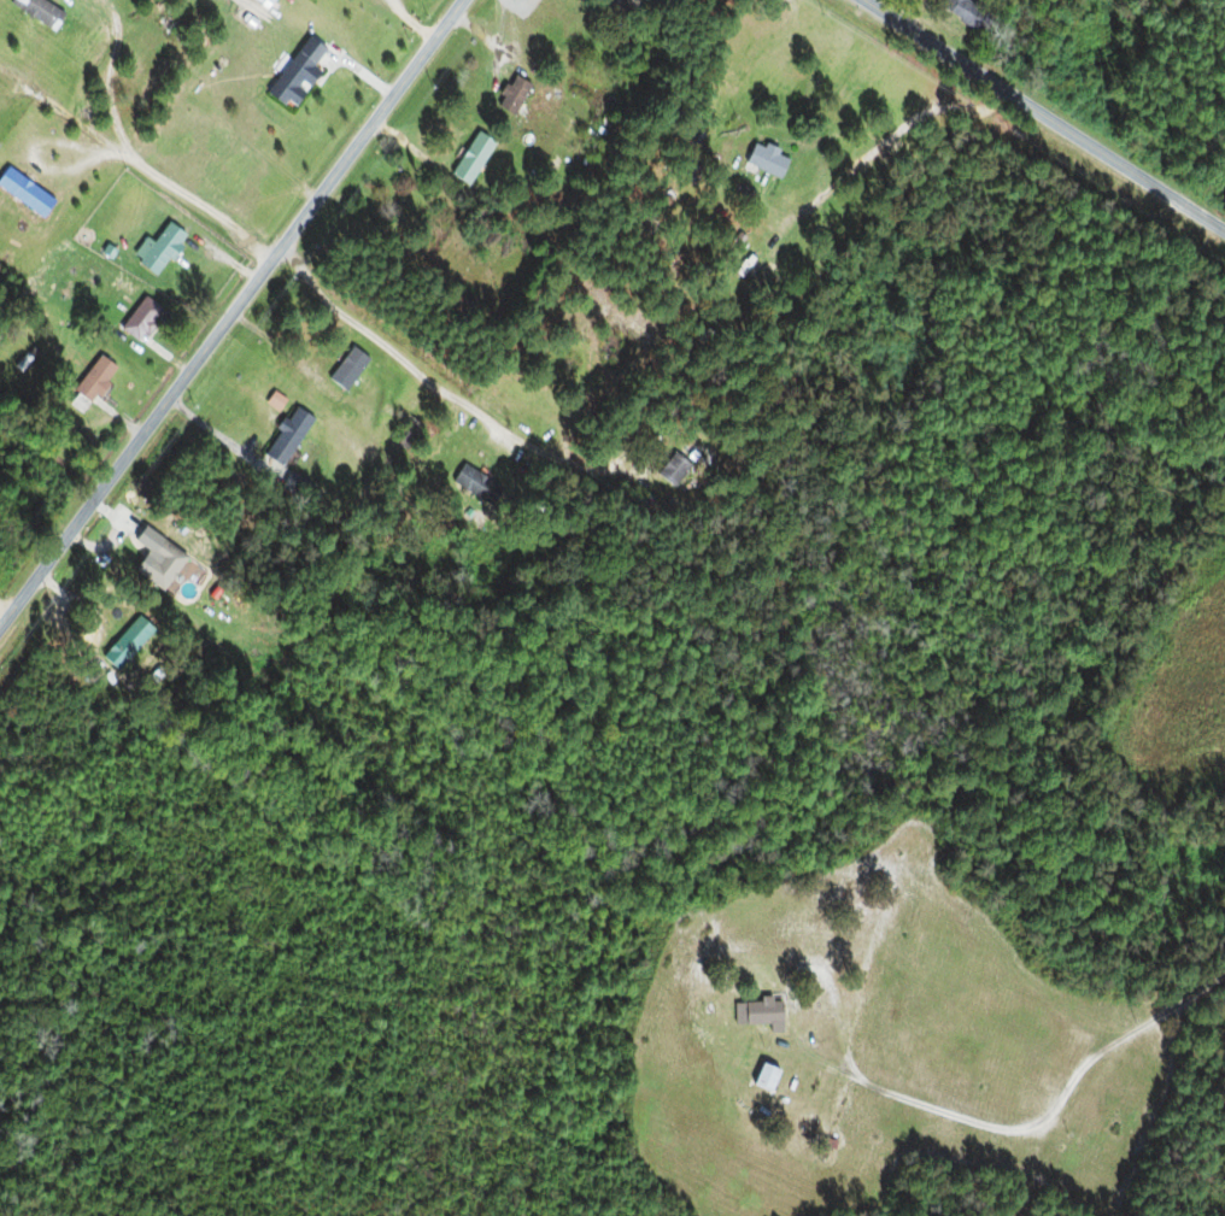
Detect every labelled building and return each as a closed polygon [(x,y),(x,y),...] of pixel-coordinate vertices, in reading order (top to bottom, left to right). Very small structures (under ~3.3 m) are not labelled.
[(51,34),(63,16),(40,0),(9,0),(6,4),(51,34)] [(982,36),(992,17),(962,0),(936,0),(932,7),(982,36)] [(319,73),(311,68),(325,50),(307,37),(266,92),(291,111),(319,73)] [(495,109),(514,117),(527,84),(508,76),(495,109)] [(449,176),(467,187),(495,142),(476,131),(449,176)] [(777,181),(788,159),(754,142),(743,164),(777,181)] [(52,200),(4,168),(0,174),(0,191),(40,218),(52,200)] [(184,236),(168,223),(135,262),(152,276),(184,236)] [(119,329),(138,343),(161,310),(142,296),(119,329)] [(343,392),(369,361),(352,347),(326,378),(343,392)] [(71,391),(89,405),(116,370),(98,356),(71,391)] [(72,423),(80,411),(69,404),(61,415),(72,423)] [(261,454),(280,468),(314,420),(294,407),(261,454)] [(672,488),(690,465),(673,452),(655,475),(672,488)] [(450,484),(490,508),(502,488),(462,464),(450,484)] [(164,593),(184,554),(157,540),(137,579),(164,593)] [(117,672),(151,631),(135,617),(100,659),(117,672)] [(734,1003),(734,1023),(776,1023),(776,999),(757,999),(757,1003),(734,1003)] [(770,1094),(779,1072),(760,1063),(750,1085),(770,1094)]
